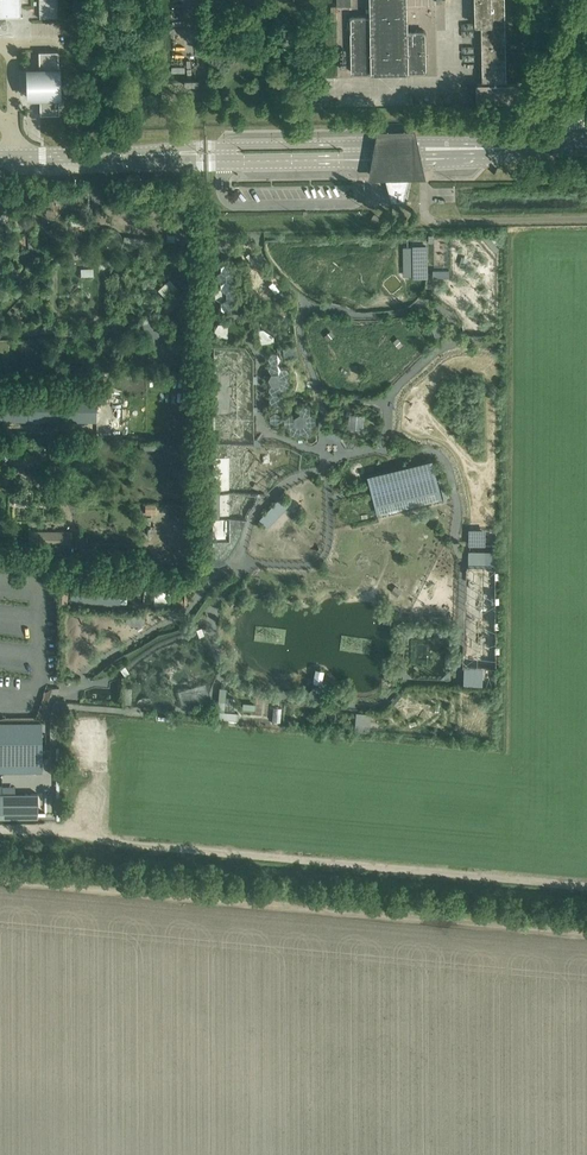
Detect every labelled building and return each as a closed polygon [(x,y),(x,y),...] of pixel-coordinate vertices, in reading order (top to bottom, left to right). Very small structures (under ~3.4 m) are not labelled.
[(23,16),(23,15),(21,15),(20,0),(0,0),(0,17),(23,16)] [(371,16),(352,16),(353,72),(372,72),(372,73),(409,72),(409,71),(426,71),(425,31),(409,31),(408,0),(371,0),(371,16)] [(507,83),(505,0),(476,0),(476,24),(482,24),(484,83),(478,83),(478,100),(519,99),(518,83),(507,83)] [(28,68),(29,85),(29,98),(40,98),(40,114),(59,114),(58,51),(39,51),(39,68),(28,68)] [(108,107),(108,101),(109,96),(93,95),(92,105),(108,107)] [(403,181),(393,181),(393,190),(389,190),(392,201),(405,201),(407,190),(403,190),(403,181)] [(172,197),(167,197),(187,214),(187,210),(172,197)] [(88,216),(81,216),(81,224),(80,224),(80,226),(88,225),(88,216)] [(500,247),(488,233),(484,236),(496,251),(500,247)] [(124,236),(123,243),(136,245),(136,237),(124,236)] [(165,240),(151,239),(150,246),(164,247),(165,240)] [(427,246),(415,247),(416,276),(426,276),(428,276),(427,246)] [(408,247),(403,247),(404,276),(416,276),(415,247),(408,247)] [(26,275),(12,262),(11,262),(4,270),(18,284),(19,283),(26,275)] [(26,268),(24,269),(26,274),(29,272),(31,271),(32,270),(29,266),(28,266),(26,268)] [(171,281),(169,279),(158,290),(167,300),(179,289),(176,286),(171,281)] [(221,288),(216,291),(216,297),(221,300),(226,297),(226,291),(221,288)] [(194,290),(186,290),(186,306),(185,312),(193,313),(194,290)] [(440,319),(431,322),(432,324),(435,334),(436,335),(445,332),(449,327),(446,320),(440,319)] [(217,325),(214,330),(217,335),(223,335),(226,330),(223,324),(217,325)] [(259,328),(261,342),(272,341),(274,340),(274,335),(263,328),(259,328)] [(272,373),(269,378),(272,383),(278,383),(281,377),(278,372),(272,373)] [(230,373),(213,373),(213,415),(230,415),(230,373)] [(0,395),(0,420),(97,421),(97,396),(0,395)] [(299,413),(294,416),(294,422),(300,425),(305,422),(304,415),(299,413)] [(364,414),(351,413),(350,427),(364,428),(364,414)] [(329,434),(340,439),(342,434),(331,430),(329,434)] [(224,457),(213,457),(213,492),(213,516),(213,539),(227,539),(229,539),(229,533),(229,515),(229,509),(229,504),(229,499),(229,492),(230,457),(224,457)] [(391,473),(371,478),(373,483),(374,487),(374,490),(380,514),(386,512),(389,511),(399,509),(402,508),(417,504),(421,503),(430,501),(434,500),(440,499),(434,474),(433,468),(432,464),(391,473)] [(280,496),(259,518),(268,526),(289,504),(280,496)] [(25,497),(13,497),(13,506),(25,506),(25,497)] [(44,544),(44,531),(28,531),(28,543),(44,544)] [(44,544),(48,544),(48,552),(66,552),(66,544),(67,544),(67,532),(44,531),(44,544)] [(470,532),(470,544),(485,544),(485,532),(470,532)] [(470,551),(470,563),(484,563),(485,551),(470,551)] [(71,582),(69,600),(126,605),(128,587),(71,582)] [(186,605),(186,591),(168,590),(168,604),(186,605)] [(127,614),(127,620),(131,623),(138,624),(143,621),(143,615),(139,612),(132,611),(127,614)] [(202,626),(196,628),(198,634),(199,636),(205,634),(204,632),(203,630),(202,626)] [(125,665),(120,668),(120,669),(122,671),(125,675),(130,672),(129,671),(127,668),(126,666),(125,665)] [(484,665),(465,665),(465,684),(484,684),(484,665)] [(316,668),(314,682),(323,684),(326,670),(316,668)] [(205,701),(208,692),(206,683),(178,691),(181,703),(187,706),(205,701)] [(314,686),(310,690),(312,696),(318,698),(322,693),(320,687),(314,686)] [(225,696),(226,687),(220,687),(218,699),(217,718),(225,719),(238,720),(239,712),(234,712),(224,711),(225,703),(225,696)] [(394,704),(403,695),(400,692),(392,701),(394,704)] [(255,703),(243,702),(242,709),(255,710),(255,703)] [(357,711),(356,730),(370,731),(371,729),(372,716),(372,713),(368,712),(357,711)] [(40,772),(40,730),(40,722),(39,722),(30,722),(0,722),(0,772),(40,772)] [(0,793),(0,812),(38,812),(38,793),(0,793)]
